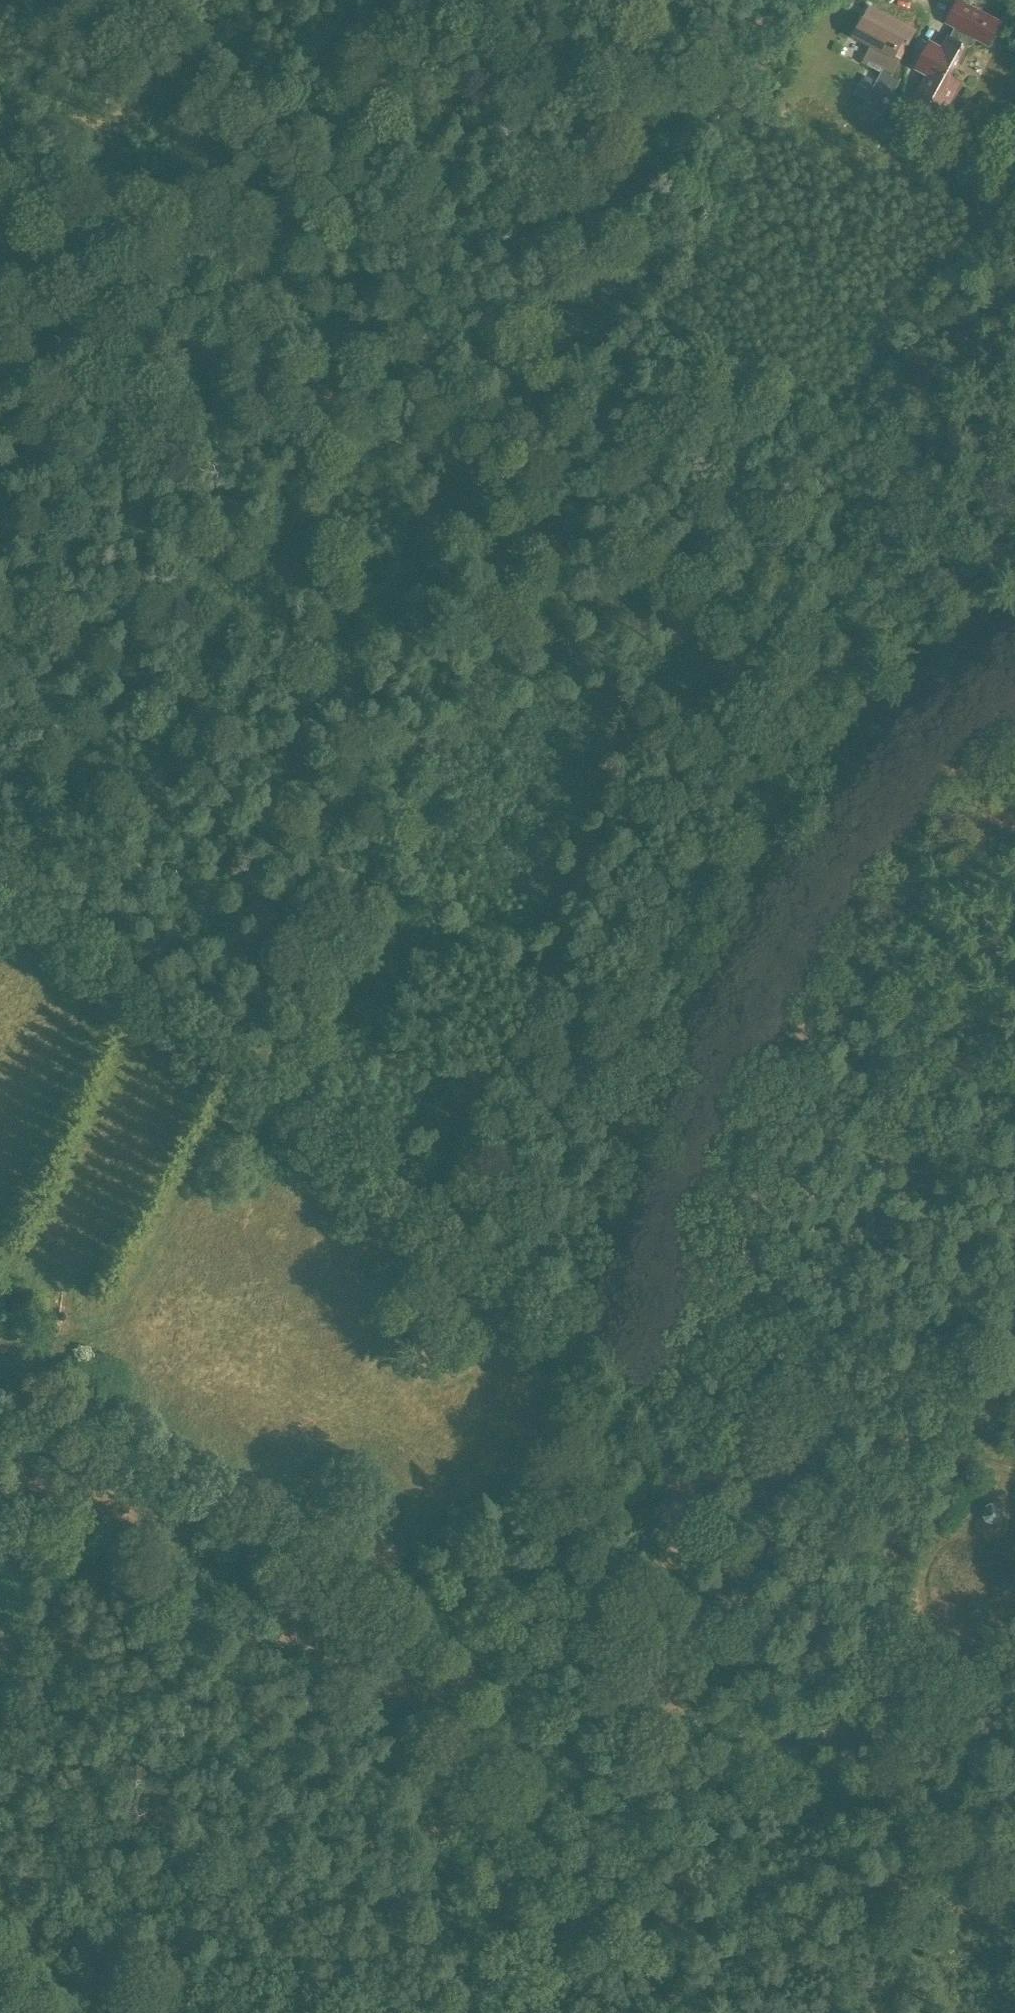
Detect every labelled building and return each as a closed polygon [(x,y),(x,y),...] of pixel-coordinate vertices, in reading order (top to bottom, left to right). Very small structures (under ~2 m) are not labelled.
[(920,39),(906,64),(906,70),(917,70),(930,76),(920,95),(947,110),(960,85),(950,79),(964,52),(969,55),(976,41),(990,48),(1002,26),(959,3),(949,24),(956,27),(943,51),(920,39)] [(916,31),(876,9),(868,25),(867,24),(859,39),(872,46),(863,61),(869,64),(868,65),(881,73),(863,106),(874,112),(873,114),(877,116),(878,114),(881,116),(900,80),(892,76),(901,60),(895,57),(903,42),(908,46),(916,31)] [(998,1525),(1002,1522),(1004,1512),(1002,1509),(992,1506),(988,1508),(985,1518),(988,1522),(998,1525)]
